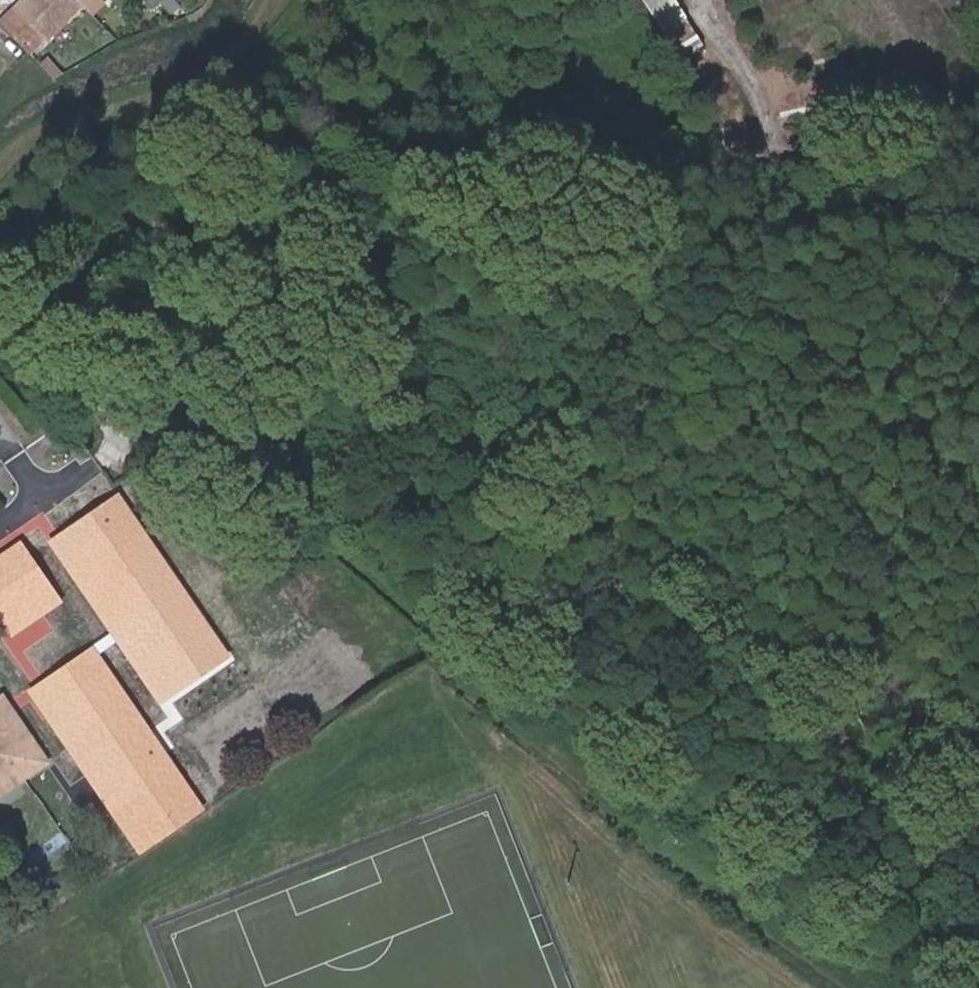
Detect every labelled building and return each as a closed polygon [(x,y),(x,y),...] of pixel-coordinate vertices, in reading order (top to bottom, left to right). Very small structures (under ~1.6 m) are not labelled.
[(5,22),(8,27),(31,50),(45,37),(48,40),(85,5),(80,0),(22,0),(16,6),(19,9),(5,22)] [(85,5),(91,12),(104,0),(80,0),(85,5)] [(665,30),(688,16),(679,0),(648,0),(665,30)] [(231,655),(119,494),(49,542),(160,704),(231,655)] [(0,555),(0,620),(11,636),(61,602),(19,542),(0,555)] [(294,606),(270,622),(289,652),(313,636),(294,606)] [(205,810),(93,646),(27,691),(139,855),(205,810)] [(40,776),(40,775),(0,714),(0,802),(40,776)]
